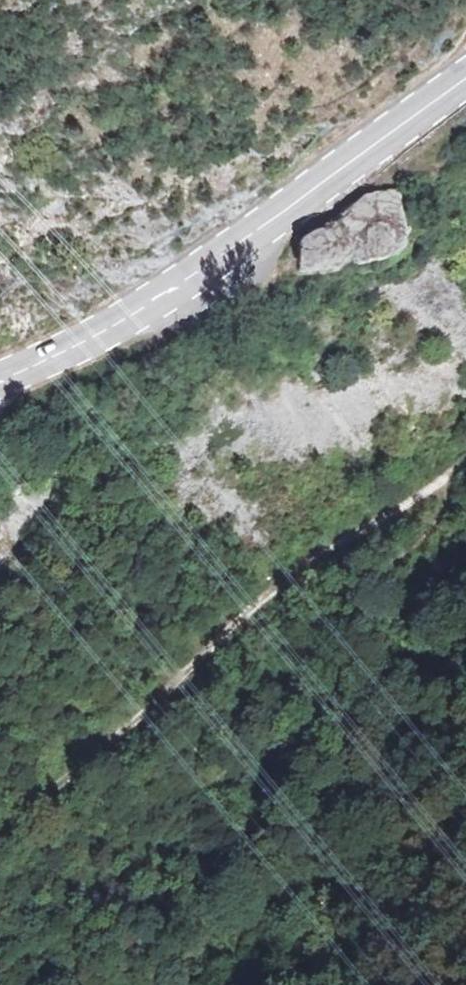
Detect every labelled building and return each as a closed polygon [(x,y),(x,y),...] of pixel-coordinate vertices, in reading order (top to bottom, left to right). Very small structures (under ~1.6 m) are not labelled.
[(417,260),(403,196),(356,207),(360,229),(304,241),(312,279),(343,273),(340,258),(363,254),(366,271),(417,260)]
